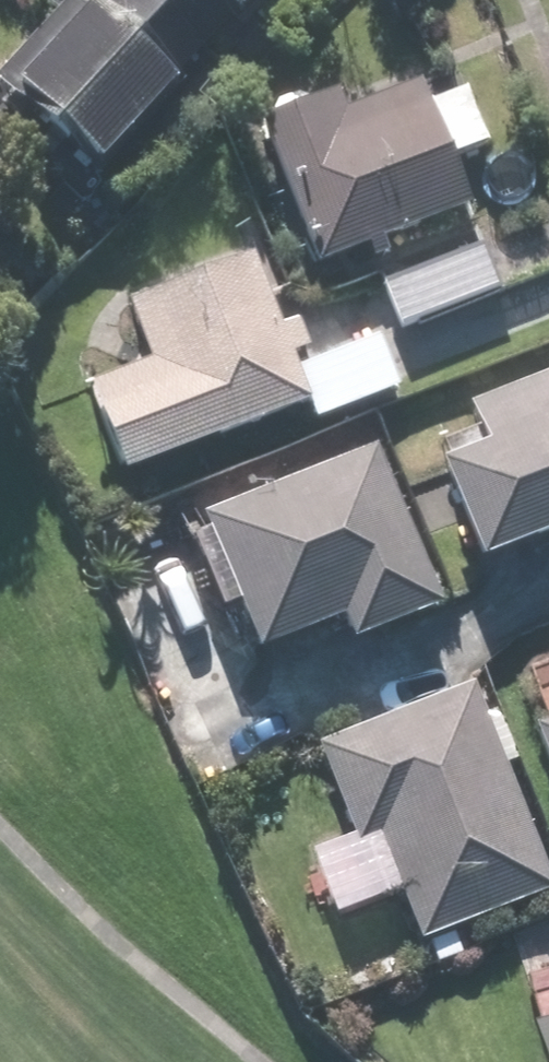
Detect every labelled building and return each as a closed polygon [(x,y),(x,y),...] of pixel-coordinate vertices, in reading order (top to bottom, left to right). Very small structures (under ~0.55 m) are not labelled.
[(241,0),(94,0),(83,14),(65,0),(64,0),(0,79),(0,134),(76,196),(158,95),(149,87),(201,23),(214,34),(241,0)] [(336,90),(242,126),(298,274),(457,213),(438,163),(474,149),(455,97),(418,111),(410,90),(345,114),(336,90)] [(469,256),(369,292),(383,334),(484,298),(469,256)] [(287,327),(262,337),(235,265),(111,312),(134,370),(65,397),(99,486),(291,413),(278,376),(274,366),(298,357),(287,327)] [(366,343),(278,376),(291,413),(297,428),(386,394),(366,343)] [(456,413),(470,453),(415,473),(453,576),(547,542),(548,548),(548,379),(456,413)] [(423,620),(360,463),(182,535),(234,664),(317,631),(328,658),(423,620)] [(546,898),(463,688),(309,748),(344,838),(303,854),(328,919),(382,898),(404,954),(546,898)] [(512,739),(548,828),(548,723),(512,739)] [(519,1041),(524,1061),(548,1061),(548,1033),(519,1041)]
